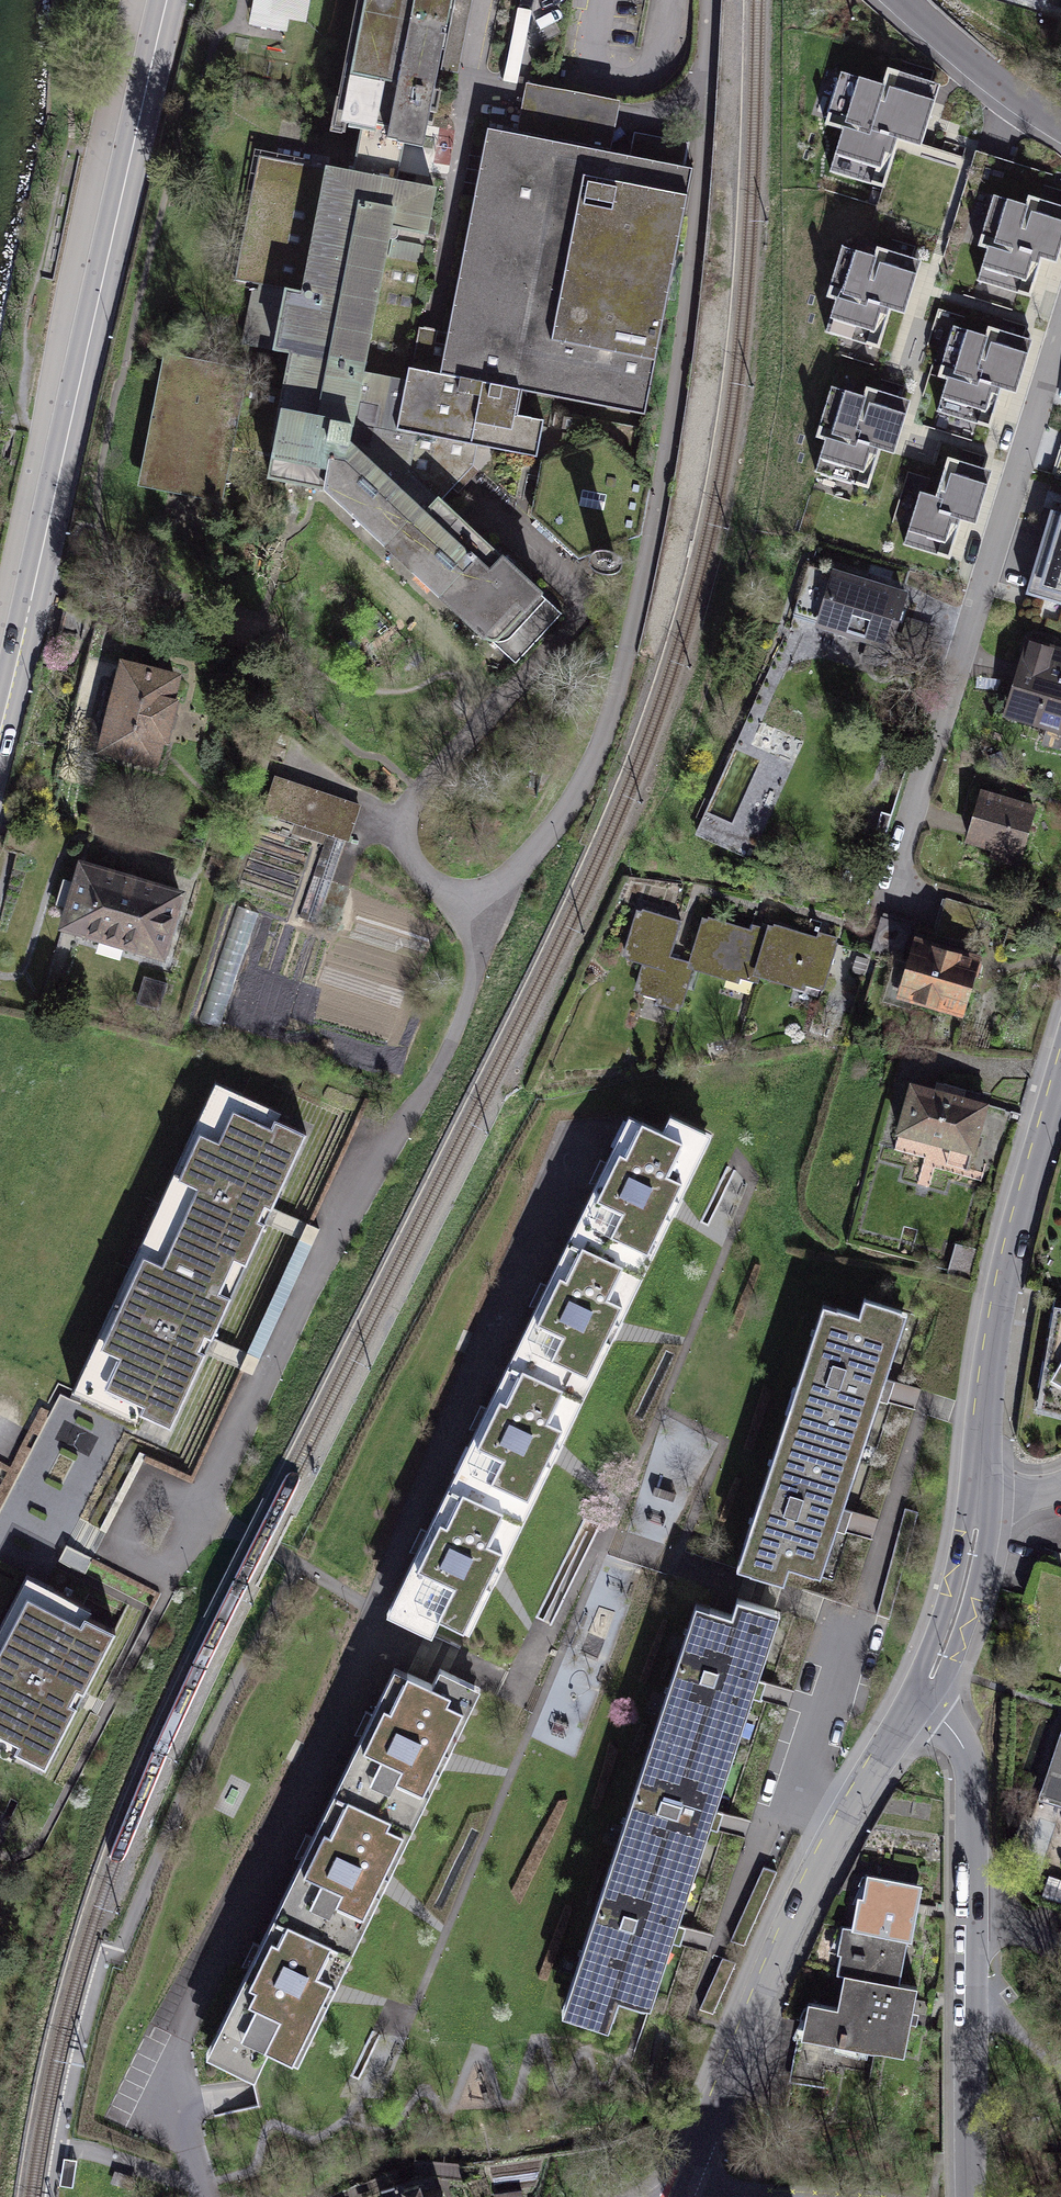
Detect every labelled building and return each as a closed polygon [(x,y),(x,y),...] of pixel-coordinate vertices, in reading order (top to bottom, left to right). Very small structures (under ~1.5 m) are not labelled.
[(328,133),(357,139),(351,172),(398,182),(404,153),(415,155),(447,0),(356,0),(328,133)] [(921,155),(939,89),(888,76),(884,91),(841,79),(827,130),(843,134),(831,178),(887,193),(899,149),(921,155)] [(688,177),(483,139),(438,379),(515,393),(643,417),(688,177)] [(431,191),(262,158),(233,281),(262,286),(248,346),(296,353),(289,387),(169,362),(146,479),(218,494),(224,446),(277,453),(272,478),(307,485),(334,448),(342,443),(355,376),(390,227),(424,233),(431,191)] [(994,200),(979,254),(988,256),(981,284),(1026,296),(1033,268),(1055,274),(1060,252),(1060,218),(994,200)] [(879,353),(889,317),(906,322),(919,275),(842,254),(829,299),(837,302),(827,339),(879,353)] [(987,418),(994,394),(1016,400),(1029,353),(953,332),(941,378),(950,380),(943,406),(987,418)] [(401,386),(355,376),(342,443),(334,448),(413,522),(432,502),(441,509),(477,467),(476,445),(532,459),(537,423),(508,420),(515,393),(438,379),(404,374),(401,386)] [(818,440),(827,442),(817,476),(871,491),(880,458),(898,462),(911,414),(831,392),(818,440)] [(334,448),(307,485),(329,490),(515,669),(565,619),(441,509),(432,502),(413,522),(334,448)] [(949,465),(938,505),(919,500),(905,551),(950,563),(959,528),(978,533),(993,477),(949,465)] [(1053,515),(1030,594),(1060,602),(1060,518),(1053,515)] [(907,598),(807,569),(790,627),(890,656),(907,598)] [(789,630),(693,839),(753,866),(848,657),(789,630)] [(1030,631),(1006,710),(1060,727),(1060,641),(1030,631)] [(177,684),(111,669),(89,764),(154,779),(177,684)] [(365,809),(274,783),(264,818),(355,844),(365,809)] [(1028,857),(1045,803),(986,785),(970,839),(1028,857)] [(184,899),(76,867),(56,934),(164,967),(184,899)] [(976,943),(987,913),(945,898),(934,928),(976,943)] [(219,1028),(257,911),(236,905),(198,1021),(219,1028)] [(685,925),(637,910),(622,960),(644,966),(635,998),(686,1014),(696,982),(670,974),(685,925)] [(774,938),(700,919),(686,974),(753,992),(755,983),(836,1005),(851,948),(777,928),(774,938)] [(967,1028),(985,964),(915,944),(896,1008),(967,1028)] [(894,1128),(975,1151),(990,1098),(910,1075),(894,1128)] [(275,1106),(217,1080),(75,1391),(134,1419),(140,1407),(169,1420),(301,1132),(270,1118),(275,1106)] [(584,1240),(640,1267),(705,1133),(670,1115),(662,1131),(642,1121),(625,1154),(619,1151),(597,1198),(603,1201),(584,1240)] [(640,1267),(584,1240),(566,1277),(560,1274),(537,1320),(543,1323),(525,1359),(581,1387),(640,1267)] [(810,1390),(795,1433),(862,1455),(909,1313),(864,1298),(859,1315),(837,1308),(825,1343),(819,1341),(803,1388),(810,1390)] [(1059,1301),(1038,1405),(1060,1411),(1060,1301),(1059,1301)] [(581,1387),(525,1359),(506,1400),(500,1397),(477,1443),(483,1446),(461,1492),(517,1519),(581,1387)] [(817,1591),(862,1455),(795,1433),(782,1473),(776,1471),(760,1518),(767,1520),(750,1572),(784,1583),(785,1580),(817,1591)] [(517,1519),(461,1492),(446,1523),(440,1520),(417,1566),(423,1569),(399,1618),(432,1633),(439,1618),(463,1630),(517,1519)] [(25,1576),(0,1628),(0,1756),(53,1782),(128,1625),(25,1576)] [(681,1692),(670,1727),(729,1746),(774,1609),(737,1598),(732,1614),(709,1607),(699,1640),(692,1638),(675,1690),(681,1692)] [(333,1788),(412,1826),(481,1685),(440,1665),(433,1679),(395,1661),(333,1788)] [(1039,1793),(1060,1800),(1060,1726),(1039,1793)] [(639,1823),(628,1855),(687,1875),(729,1746),(670,1727),(656,1770),(649,1768),(632,1820),(639,1823)] [(412,1826),(333,1788),(275,1909),(353,1947),(412,1826)] [(645,2005),(687,1875),(628,1855),(619,1884),(612,1882),(590,1951),(596,1953),(580,2002),(614,2013),(619,1997),(645,2005)] [(353,1947),(275,1909),(205,2052),(254,2075),(267,2047),(298,2062),(353,1947)] [(849,1993),(846,2011),(849,2012),(908,2023),(928,1924),(873,1914),(868,1940),(862,1939),(857,1969),(848,1967),(844,1992),(849,1993)] [(736,1965),(720,1958),(699,2009),(715,2016),(736,1965)] [(810,2040),(804,2073),(911,2093),(924,2026),(908,2023),(883,2019),(849,2012),(843,2046),(810,2040)] [(72,2184),(76,2158),(64,2156),(60,2182),(72,2184)] [(382,2196),(445,2196),(441,2180),(382,2196)]
